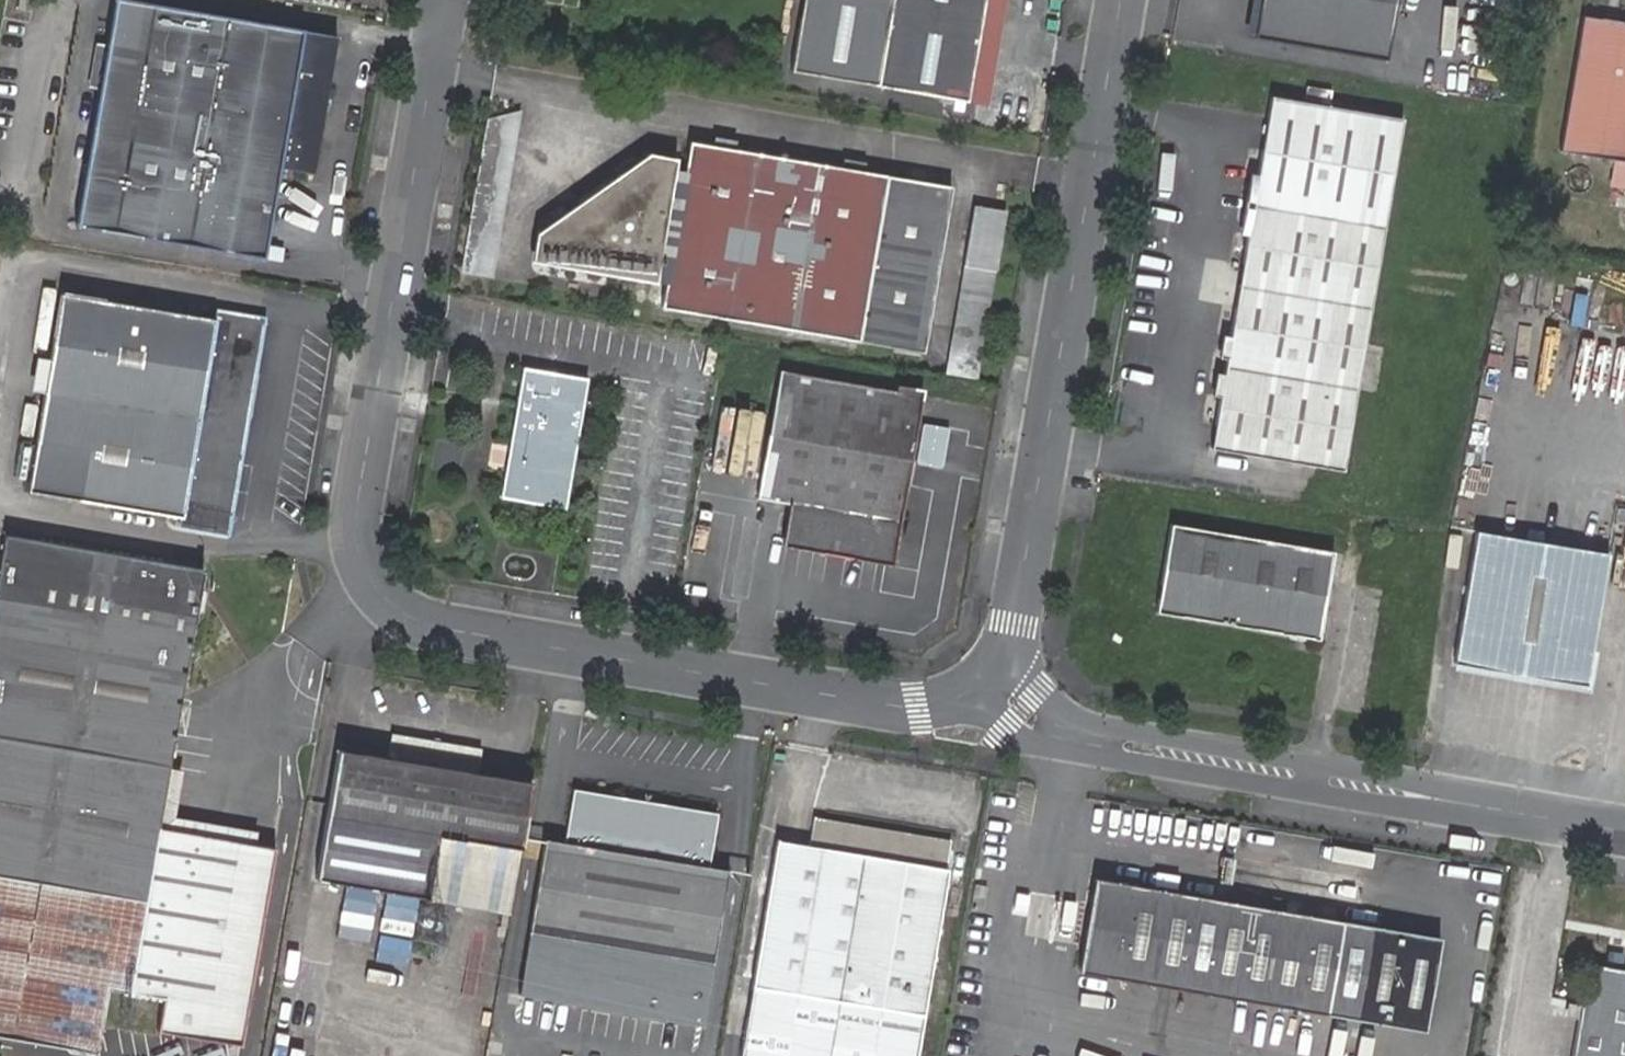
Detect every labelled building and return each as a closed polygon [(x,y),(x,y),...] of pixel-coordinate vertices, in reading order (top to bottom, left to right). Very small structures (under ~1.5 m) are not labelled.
[(18,9),(36,12),(38,0),(20,0),(18,9)] [(106,43),(98,88),(75,225),(263,257),(263,255),(275,189),(278,167),(312,172),(335,36),(302,30),(131,0),(114,0),(106,43)] [(790,71),(876,86),(966,102),(983,0),(802,0),(790,71)] [(966,102),(984,104),(1002,0),(983,0),(966,102)] [(1281,42),(1288,0),(1260,0),(1253,37),(1281,42)] [(1281,42),(1387,60),(1397,0),(1288,0),(1281,42)] [(1583,15),(1559,150),(1612,160),(1610,179),(1624,181),(1624,23),(1583,15)] [(1283,60),(1286,46),(1245,36),(1241,50),(1283,60)] [(98,88),(106,43),(95,41),(87,85),(98,88)] [(1296,84),(1294,95),(1315,99),(1317,89),(1296,84)] [(1271,97),(1211,448),(1344,469),(1403,119),(1271,97)] [(495,276),(514,113),(485,110),(466,272),(495,276)] [(713,136),(711,146),(734,150),(736,140),(713,136)] [(734,150),(711,146),(689,142),(683,177),(673,175),(675,168),(676,158),(648,153),(535,233),(530,261),(540,262),(634,279),(655,282),(657,275),(666,277),(660,307),(858,341),(867,285),(870,272),(886,175),(863,172),(841,168),(734,150)] [(841,168),(863,172),(865,162),(843,158),(841,168)] [(870,272),(867,285),(858,341),(901,348),(923,352),(951,186),(886,175),(870,272)] [(1001,210),(976,205),(965,267),(991,271),(994,272),(1005,210),(1001,210)] [(991,271),(965,267),(948,374),(976,379),(994,272),(991,271)] [(182,517),(230,525),(263,327),(215,320),(213,319),(61,293),(28,491),(179,516),(182,517)] [(215,320),(263,327),(265,317),(214,309),(213,319),(215,320)] [(499,497),(565,508),(588,378),(555,373),(522,367),(511,432),(499,497)] [(757,499),(788,504),(796,506),(789,540),(887,557),(892,522),(915,395),(894,391),(779,370),(757,497),(757,499)] [(796,506),(788,504),(782,545),(788,547),(891,565),(922,389),(895,385),(894,391),(915,395),(892,522),(887,557),(789,540),(796,506)] [(229,535),(230,525),(182,517),(179,516),(177,527),(229,535)] [(1171,524),(1156,611),(1318,639),(1323,609),(1328,582),(1333,552),(1216,531),(1171,524)] [(1609,552),(1479,529),(1456,663),(1585,686),(1609,552)] [(158,824),(168,766),(200,590),(203,569),(4,535),(0,558),(0,1036),(95,1053),(106,989),(129,993),(160,998),(155,1031),(240,1046),(275,848),(158,827),(158,824)] [(438,834),(521,848),(532,783),(525,781),(476,773),(480,749),(391,734),(386,758),(337,749),(328,804),(326,815),(316,879),(428,898),(438,834)] [(517,990),(700,1021),(726,870),(706,867),(716,814),(573,789),(564,842),(543,838),(517,990)] [(923,1014),(947,869),(944,868),(950,840),(813,817),(809,846),(776,840),(752,986),(741,1055),(916,1055),(923,1014)] [(510,912),(521,848),(438,834),(428,898),(510,912)] [(1094,877),(1078,971),(1423,1030),(1439,937),(1121,883),(1094,877)] [(1605,967),(1621,969),(1623,959),(1607,957),(1605,967)] [(1621,969),(1605,967),(1588,963),(1581,1003),(1581,1005),(1579,1019),(1572,1055),(1624,1055),(1624,970),(1621,969)] [(1565,1017),(1579,1019),(1581,1005),(1567,1003),(1565,1017)]
